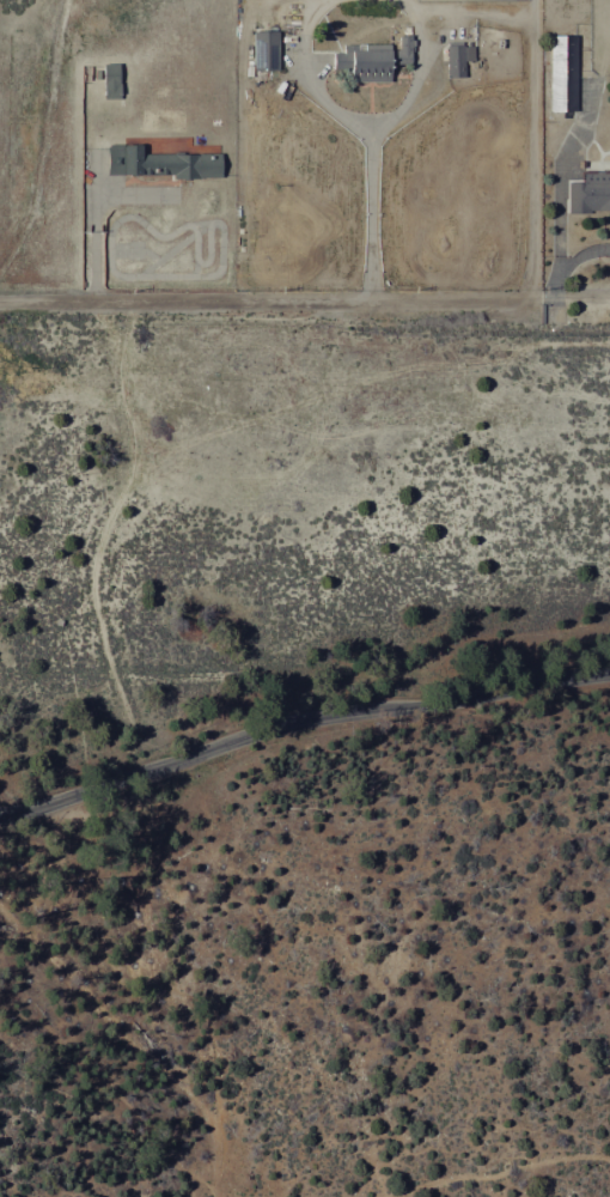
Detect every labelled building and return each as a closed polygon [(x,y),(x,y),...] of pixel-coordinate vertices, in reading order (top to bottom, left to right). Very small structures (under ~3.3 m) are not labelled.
[(274,32),(248,32),(250,70),(275,69),(274,32)] [(339,46),(339,52),(328,53),(329,66),(345,66),(345,83),(388,82),(387,63),(410,63),(409,36),(395,36),(395,45),(339,46)] [(571,36),(556,36),(557,72),(571,72),(571,36)] [(471,45),(443,46),(444,78),(461,77),(461,62),(471,61),(471,45)] [(134,155),(134,146),(101,146),(102,176),(169,175),(169,179),(216,178),(215,154),(134,155)]
